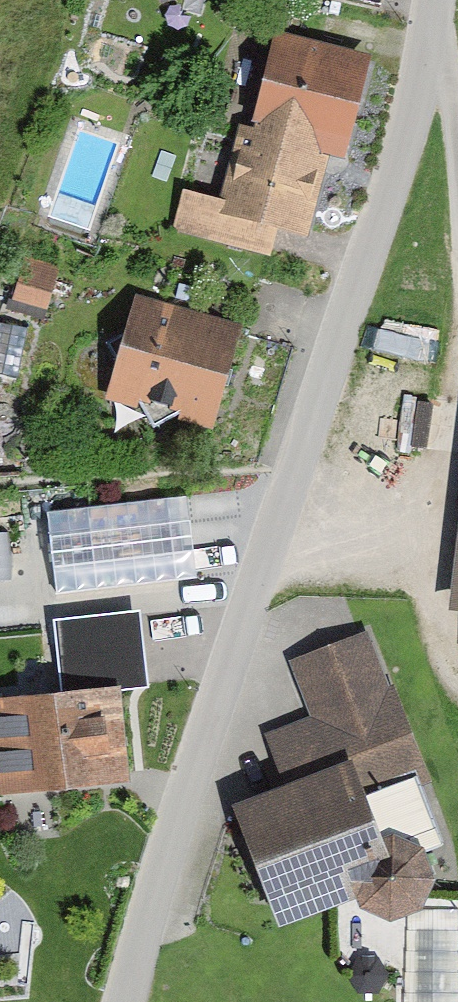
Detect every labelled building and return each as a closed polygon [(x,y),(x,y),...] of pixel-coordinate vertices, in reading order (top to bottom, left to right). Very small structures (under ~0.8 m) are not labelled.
[(383,14),(386,0),(314,0),(383,14)] [(375,60),(277,33),(252,127),(240,124),(218,205),(281,223),(310,231),(330,159),(347,163),(375,60)] [(281,223),(218,205),(184,195),(173,231),(270,259),(281,223)] [(27,259),(14,302),(48,312),(61,270),(27,259)] [(246,329),(137,294),(124,340),(108,347),(118,363),(107,401),(142,412),(155,431),(176,423),(211,433),(246,329)] [(0,326),(0,376),(17,380),(27,332),(0,326)] [(404,403),(398,447),(428,451),(434,407),(404,403)] [(188,499),(48,516),(58,597),(197,580),(188,499)] [(449,616),(457,617),(457,543),(449,616)] [(115,617),(41,623),(48,700),(121,694),(115,617)] [(293,794),(236,817),(283,933),(356,903),(362,919),(391,929),(424,918),(436,890),(422,855),(441,848),(417,787),(427,783),(392,694),(388,695),(365,637),(294,666),(316,721),(271,739),(293,794)] [(0,705),(0,803),(130,790),(121,694),(48,700),(0,705)] [(17,927),(6,932),(12,949),(24,944),(17,927)] [(358,957),(350,977),(357,992),(376,994),(384,985),(384,968),(375,957),(358,957)]
